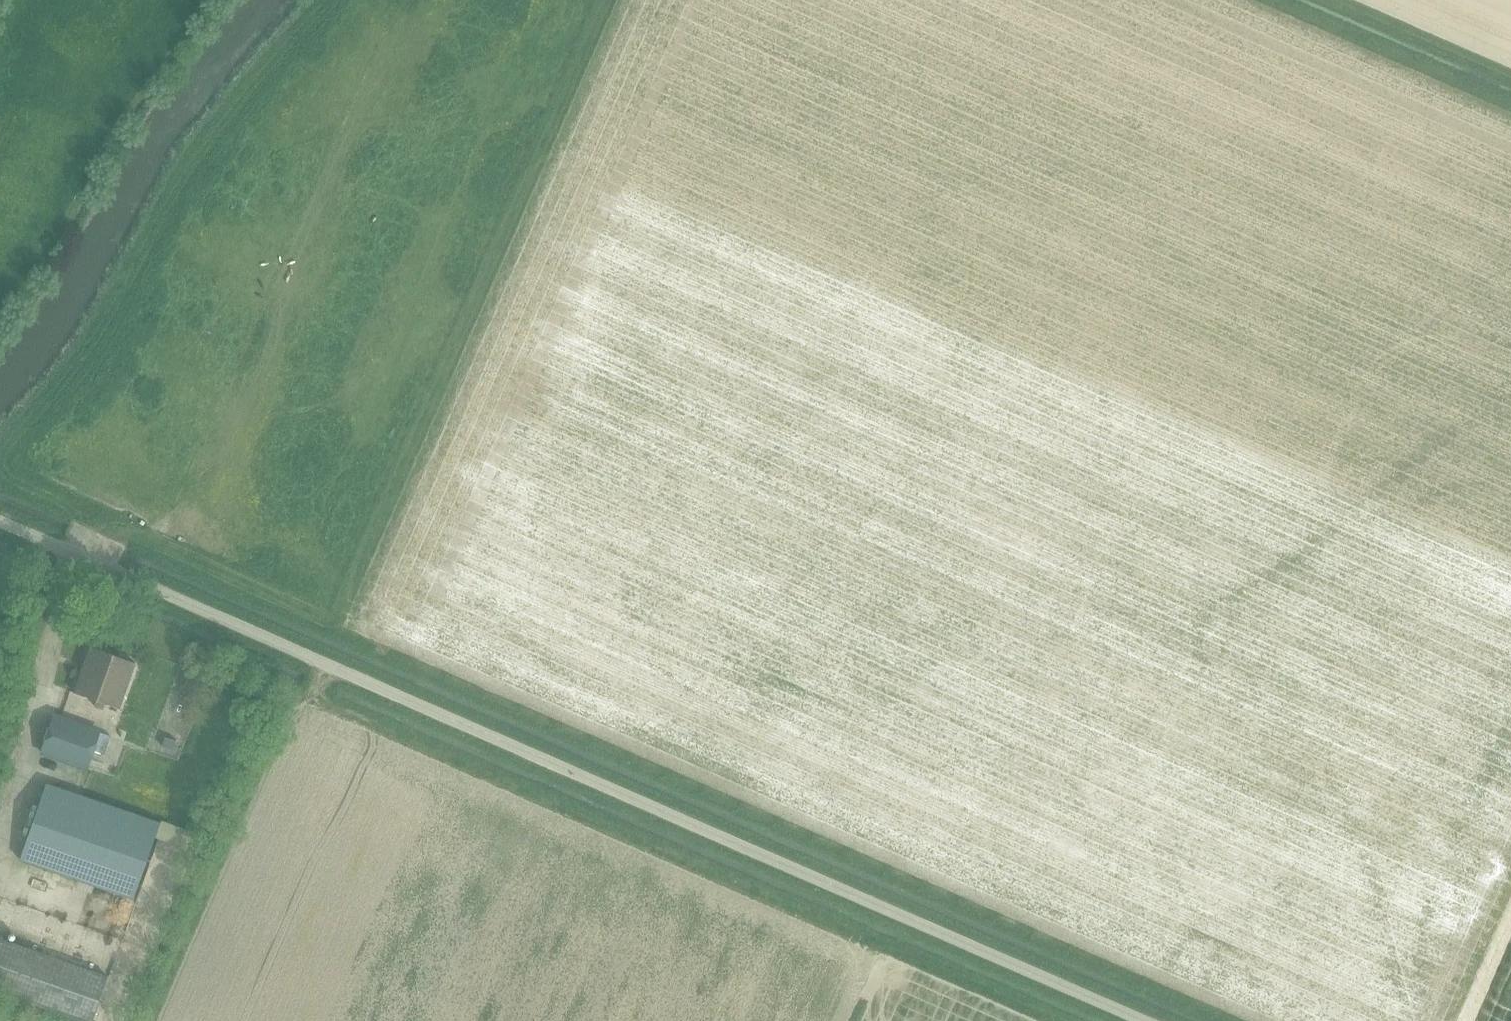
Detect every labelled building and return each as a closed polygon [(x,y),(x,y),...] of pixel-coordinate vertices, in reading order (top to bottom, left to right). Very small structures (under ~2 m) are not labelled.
[(74,692),(93,699),(97,701),(95,707),(104,710),(106,703),(119,708),(128,681),(135,662),(91,646),(74,692)] [(87,767),(99,732),(53,715),(41,751),(87,767)] [(134,899),(160,823),(46,783),(20,859),(134,899)] [(69,964),(0,938),(0,993),(75,1020),(91,1020),(107,979),(69,964)]
